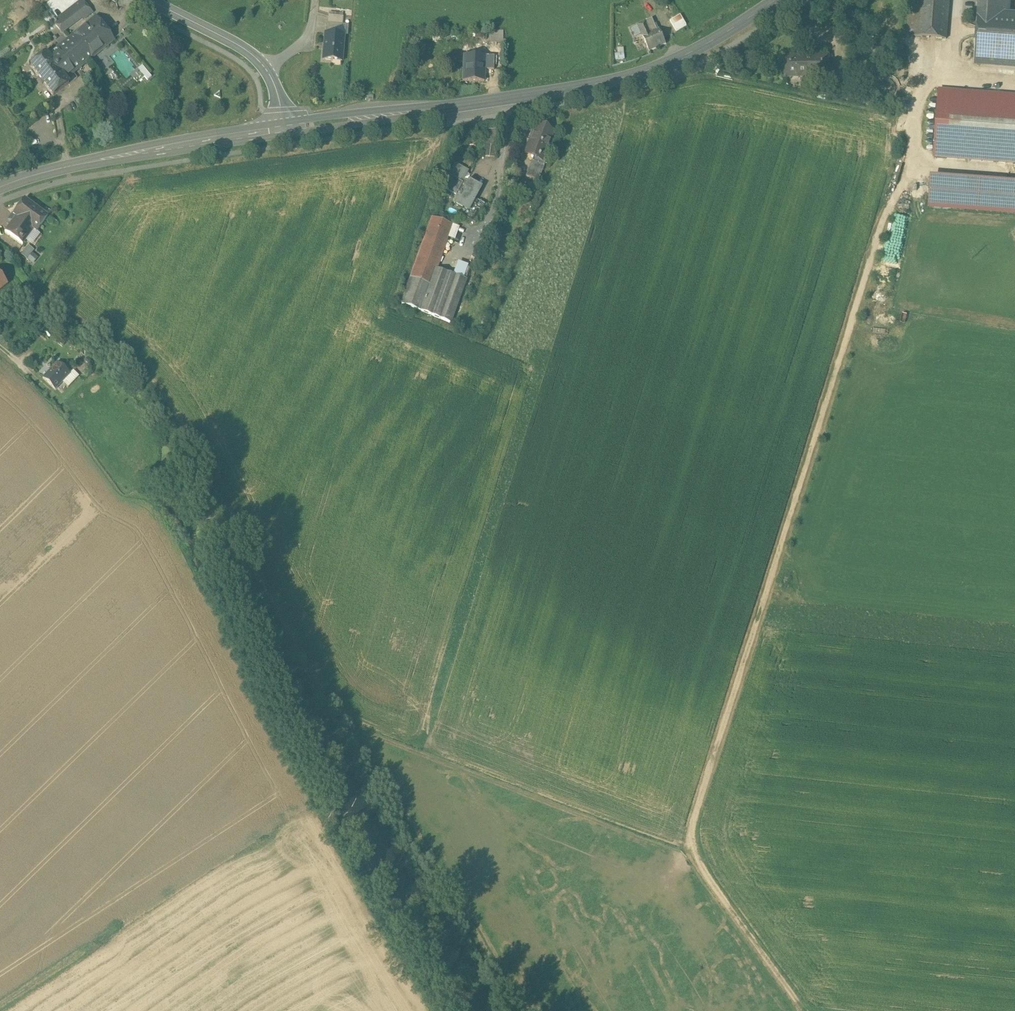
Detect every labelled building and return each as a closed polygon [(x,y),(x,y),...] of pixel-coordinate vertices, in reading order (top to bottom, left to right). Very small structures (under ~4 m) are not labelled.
[(907,37),(917,37),(920,0),(910,0),(907,37)] [(917,37),(946,40),(949,0),(920,0),(917,37)] [(978,12),(979,12),(987,13),(987,12),(990,13),(991,0),(979,0),(978,12)] [(990,13),(1009,14),(1010,0),(991,0),(990,13)] [(74,7),(54,23),(62,33),(81,17),(83,19),(91,13),(81,1),(74,7)] [(987,12),(987,13),(979,12),(978,12),(974,60),(1014,63),(1014,14),(990,13),(987,12)] [(96,18),(68,40),(48,57),(64,80),(94,56),(112,41),(96,18)] [(655,30),(650,19),(647,20),(652,32),(655,30)] [(655,30),(652,32),(647,20),(639,24),(650,48),(663,43),(656,30),(655,30)] [(666,41),(660,28),(656,30),(663,43),(666,41)] [(491,30),(491,42),(501,42),(501,30),(491,30)] [(344,35),(325,33),(325,34),(324,47),(323,60),(342,62),(344,35)] [(615,59),(625,58),(624,47),(615,47),(615,59)] [(48,57),(46,54),(30,66),(53,97),(68,85),(64,80),(48,57)] [(825,55),(816,55),(816,56),(785,56),(785,77),(816,76),(816,78),(818,79),(825,80),(825,79),(826,78),(827,78),(828,78),(829,79),(829,80),(829,60),(828,57),(827,57),(825,55)] [(485,57),(465,56),(464,80),(484,81),(484,69),(485,57)] [(495,57),(485,57),(484,69),(494,69),(495,57)] [(138,82),(150,74),(142,64),(131,72),(138,82)] [(818,79),(815,93),(822,94),(825,81),(825,80),(818,79)] [(930,159),(1014,166),(1014,96),(936,89),(930,159)] [(553,132),(536,126),(527,150),(535,153),(543,156),(553,132)] [(493,129),(482,129),(483,155),(494,155),(493,129)] [(543,156),(535,153),(532,161),(544,166),(548,157),(543,156)] [(544,166),(532,161),(526,176),(539,181),(544,166)] [(466,171),(454,165),(448,176),(462,183),(464,180),(462,179),(466,171)] [(932,174),(930,205),(1014,210),(1014,179),(932,174)] [(480,188),(464,180),(462,183),(448,176),(443,186),(457,193),(458,193),(461,194),(459,198),(460,198),(457,204),(474,214),(480,202),(474,199),(480,188)] [(48,216),(25,199),(13,215),(16,217),(5,231),(23,244),(33,230),(36,232),(48,216)] [(485,205),(480,202),(474,214),(470,221),(475,224),(485,205)] [(433,218),(402,304),(450,323),(466,280),(455,276),(436,269),(447,236),(451,225),(452,225),(433,218)] [(458,228),(451,225),(447,236),(454,239),(458,228)] [(29,246),(21,255),(28,261),(33,255),(31,254),(34,250),(29,246)] [(470,269),(459,265),(455,276),(466,280),(470,269)] [(57,362),(43,377),(55,388),(69,374),(57,362)]
